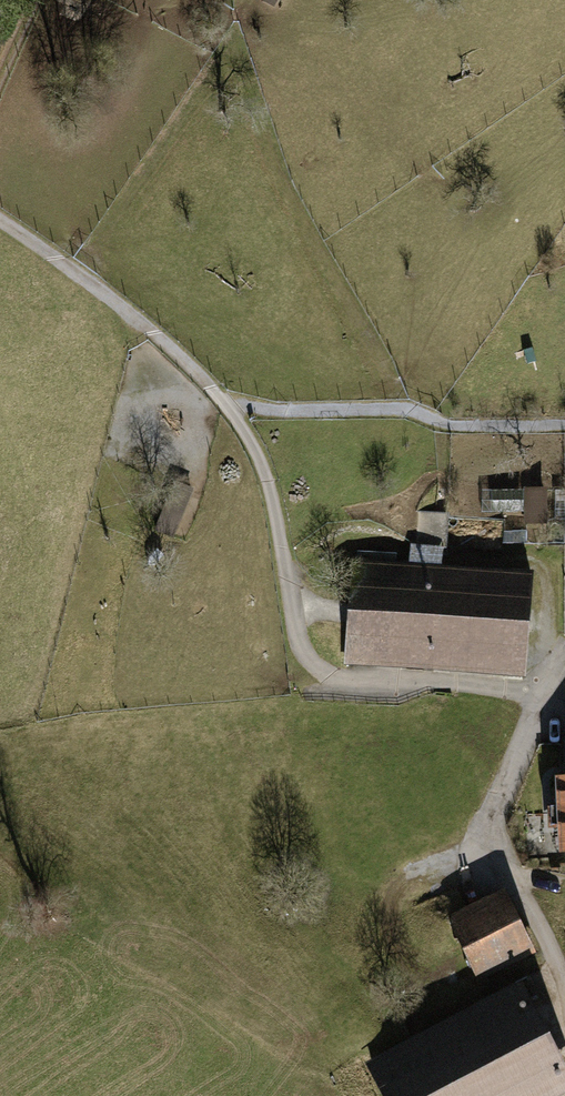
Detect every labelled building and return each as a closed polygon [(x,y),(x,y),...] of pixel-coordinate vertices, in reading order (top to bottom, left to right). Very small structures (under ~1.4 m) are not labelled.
[(174,538),(193,489),(174,481),(155,530),(174,538)] [(549,491),(526,491),(525,523),(549,525),(549,491)] [(409,565),(355,560),(346,665),(528,677),(536,576),(443,567),(444,548),(411,545),(409,565)] [(553,781),(555,858),(564,857),(564,781),(553,781)] [(509,891),(454,916),(452,928),(478,981),(537,955),(509,891)] [(386,1095),(563,1095),(564,1095),(564,1060),(525,984),(369,1063),(386,1095)]
